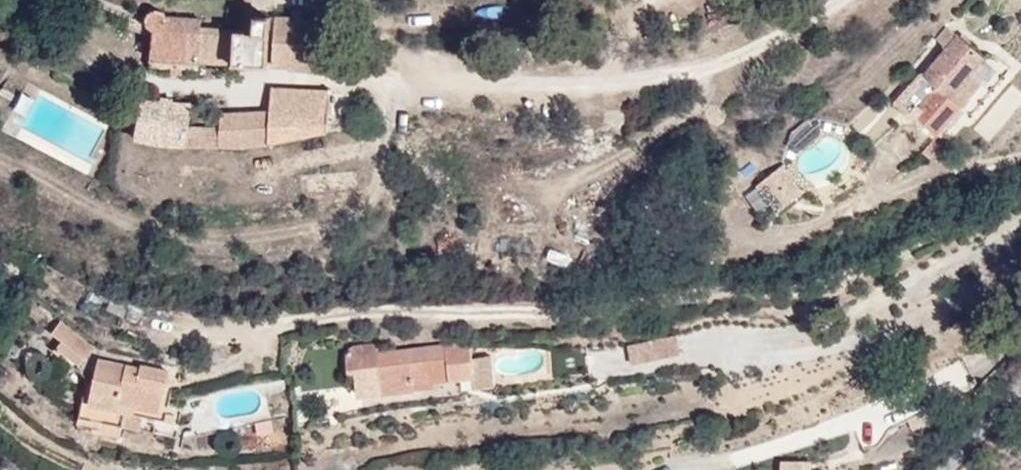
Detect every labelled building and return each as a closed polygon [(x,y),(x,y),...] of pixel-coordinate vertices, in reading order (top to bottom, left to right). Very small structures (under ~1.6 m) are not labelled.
[(352,82),(343,16),(171,10),(168,70),(352,82)] [(939,141),(993,65),(934,26),(921,77),(914,120),(939,141)] [(239,110),(160,99),(155,144),(274,156),(348,136),(340,89),(285,93),(289,118),(239,110)] [(789,167),(743,190),(758,219),(804,196),(789,167)] [(62,319),(46,337),(79,366),(95,347),(62,319)] [(678,339),(628,346),(638,367),(692,359),(678,339)] [(502,352),(359,352),(365,399),(509,388),(502,352)] [(203,378),(121,354),(109,429),(191,439),(203,378)] [(774,469),(835,469),(836,457),(774,469)]
